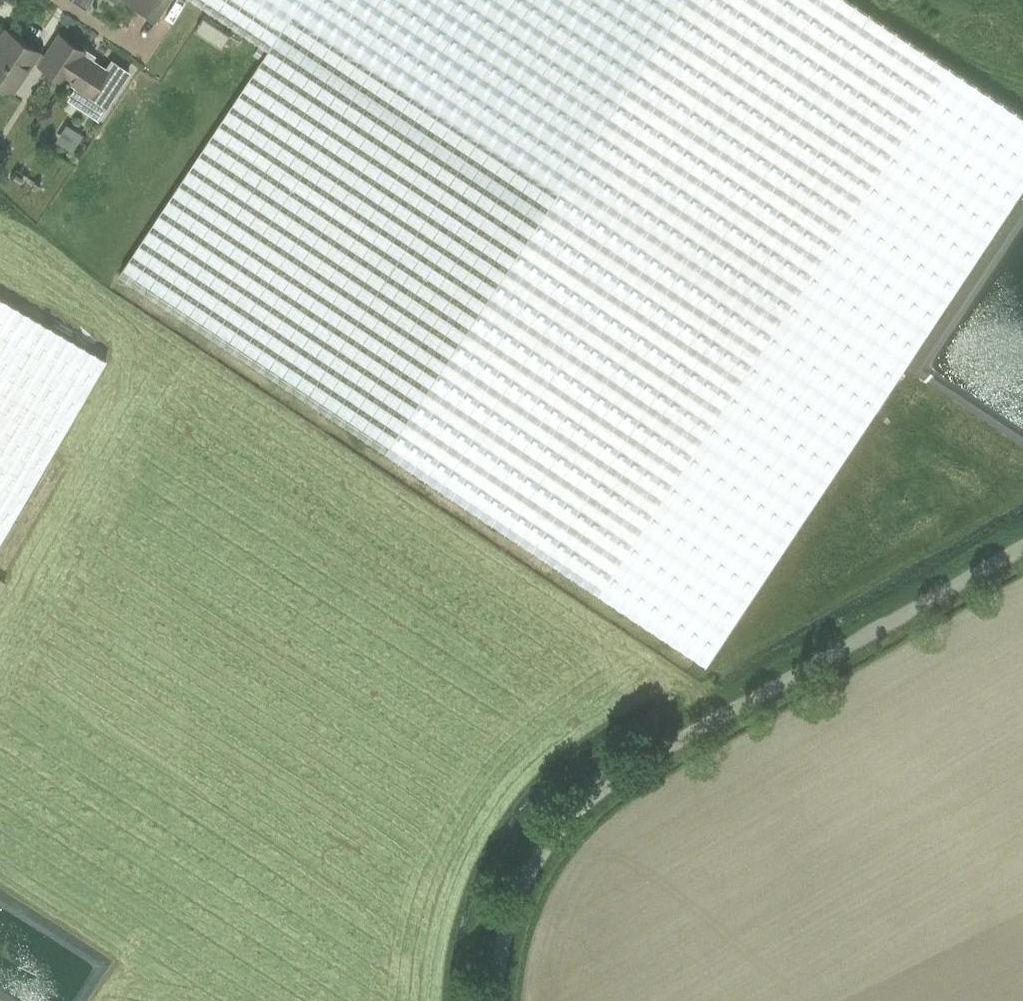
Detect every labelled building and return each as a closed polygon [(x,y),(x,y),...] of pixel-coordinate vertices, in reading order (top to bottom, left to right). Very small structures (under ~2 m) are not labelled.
[(74,2),(85,9),(91,0),(76,0),(74,2)] [(236,25),(270,48),(120,273),(708,662),(902,370),(1022,188),(1022,107),(856,0),(198,0),(236,25)] [(157,20),(170,0),(126,0),(157,20)] [(196,28),(205,34),(223,46),(231,33),(204,15),(196,28)] [(39,50),(5,28),(0,35),(0,90),(2,92),(7,91),(10,87),(13,89),(33,58),(38,61),(37,63),(65,83),(66,81),(74,86),(66,98),(97,118),(98,119),(130,71),(110,58),(109,60),(105,66),(92,58),(84,53),(87,49),(60,31),(45,54),(39,50)] [(66,122),(56,138),(74,149),(83,133),(66,122)] [(8,151),(0,146),(0,164),(8,151)] [(107,357),(0,296),(0,540),(107,357)]
